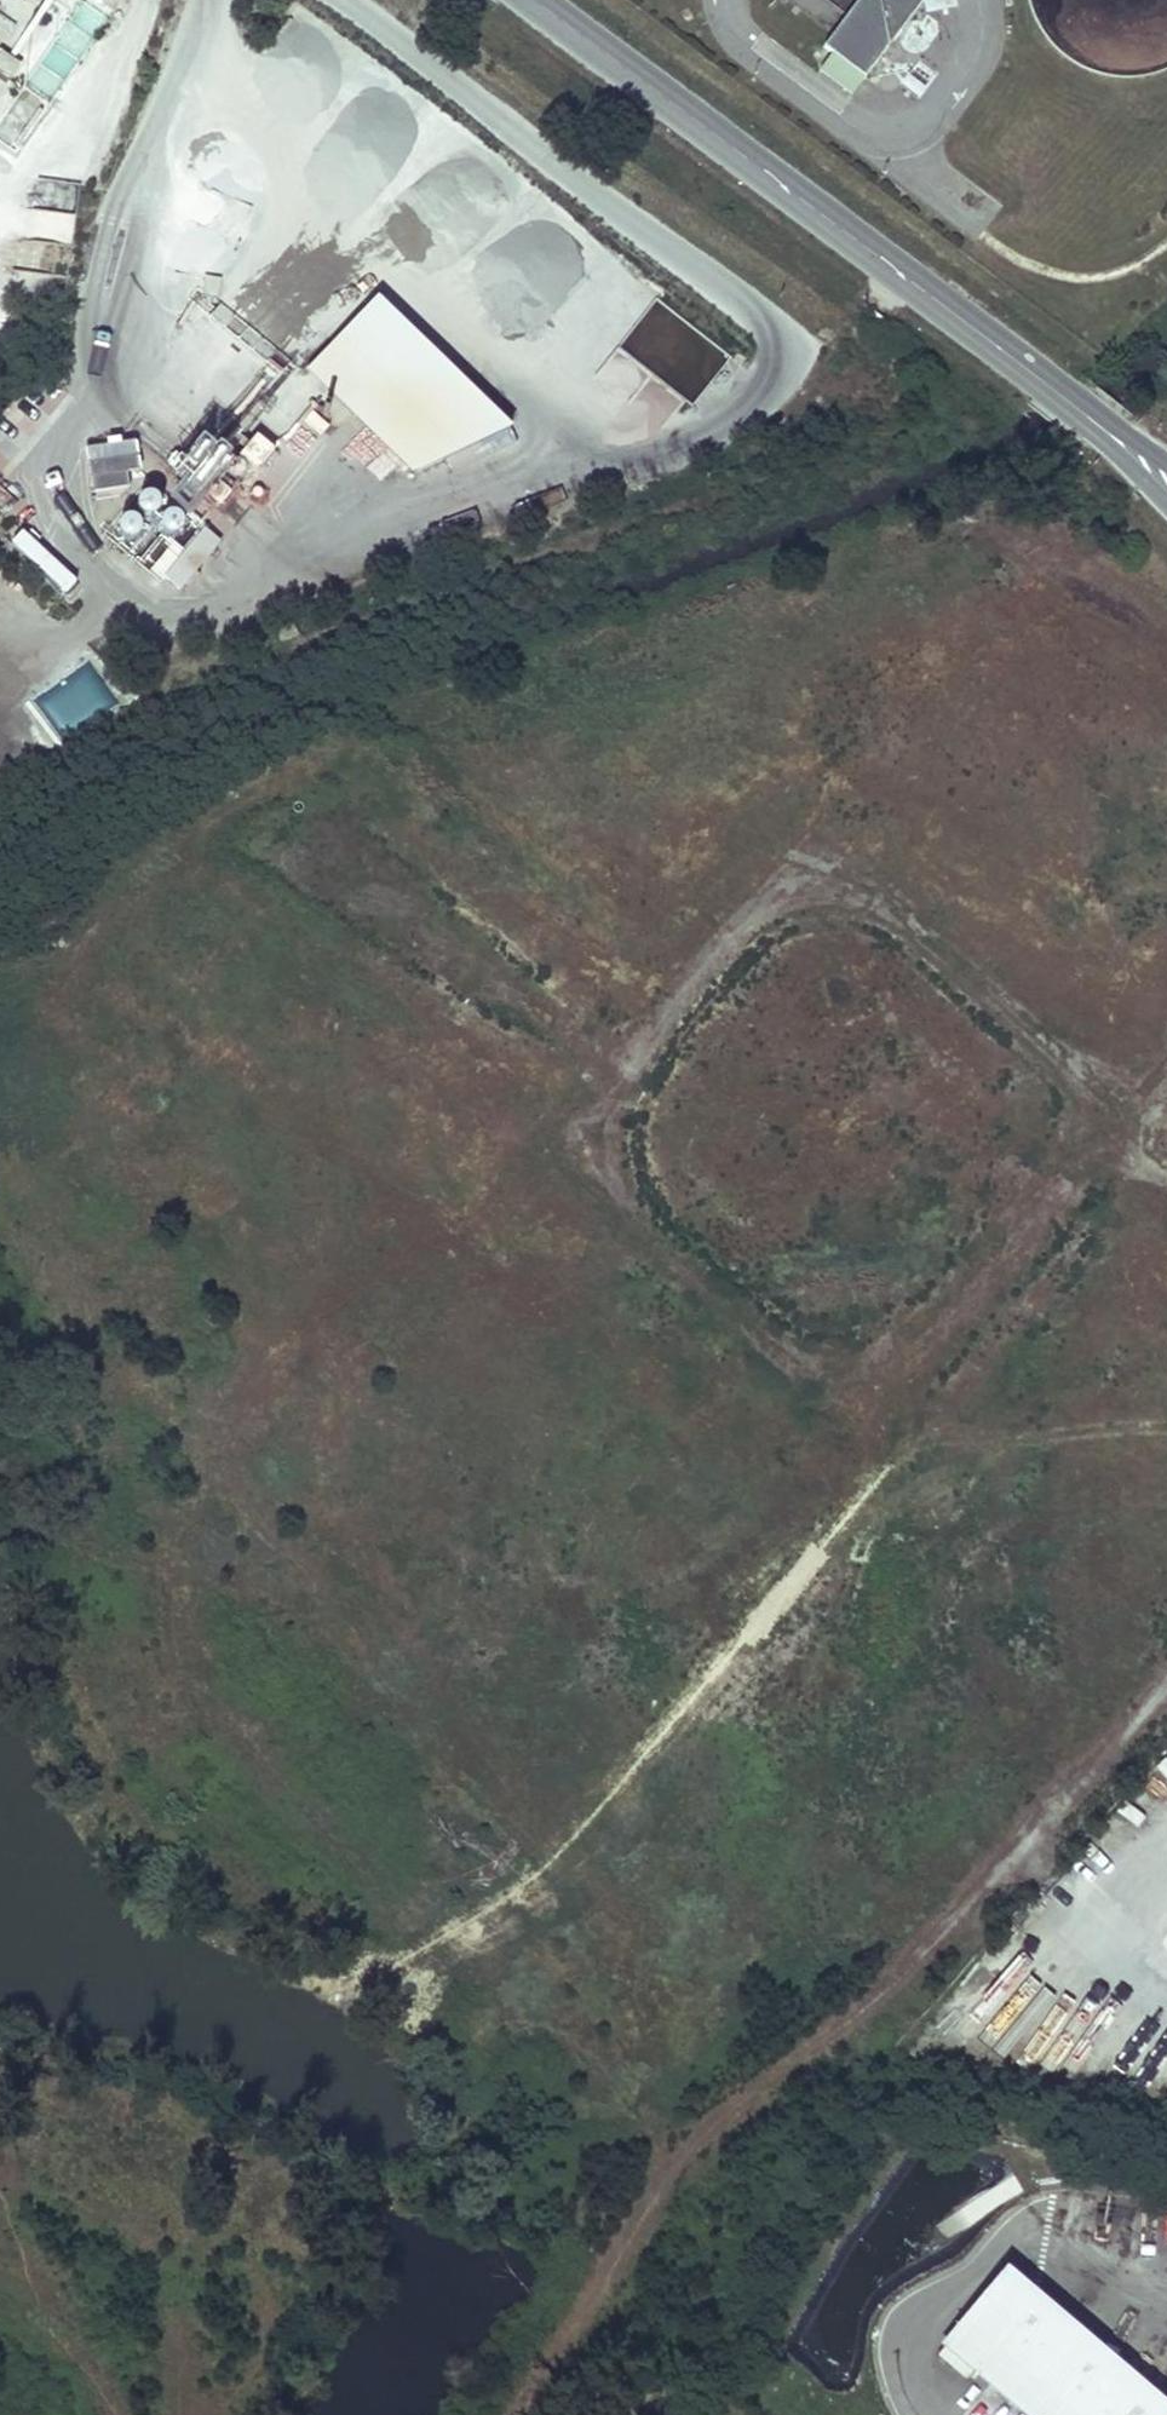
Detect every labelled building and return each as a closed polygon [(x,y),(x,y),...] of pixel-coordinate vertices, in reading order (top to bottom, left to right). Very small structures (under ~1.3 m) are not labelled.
[(842,80),(904,3),(903,0),(840,0),(802,49),(813,58),(842,80)] [(813,58),(799,73),(828,96),(842,80),(813,58)] [(17,152),(44,100),(20,87),(0,126),(0,144),(17,152)] [(30,207),(27,236),(71,240),(73,211),(30,207)] [(300,362),(415,473),(443,444),(471,471),(516,424),(374,286),(300,362)] [(669,382),(683,363),(637,328),(622,347),(669,382)] [(590,385),(659,433),(686,395),(617,347),(590,385)] [(136,449),(86,458),(93,500),(126,494),(122,471),(139,468),(136,449)] [(155,503),(120,533),(152,569),(187,540),(155,503)] [(159,572),(177,587),(220,538),(203,522),(159,572)] [(67,585),(76,573),(27,538),(18,551),(67,585)] [(296,621),(278,626),(283,642),(300,636),(296,621)] [(1134,2093),(1166,2093),(1166,2057),(1135,2057),(1134,2093)] [(946,2348),(976,2374),(986,2363),(1045,2414),(1166,2414),(1166,2398),(1016,2267),(946,2348)]
